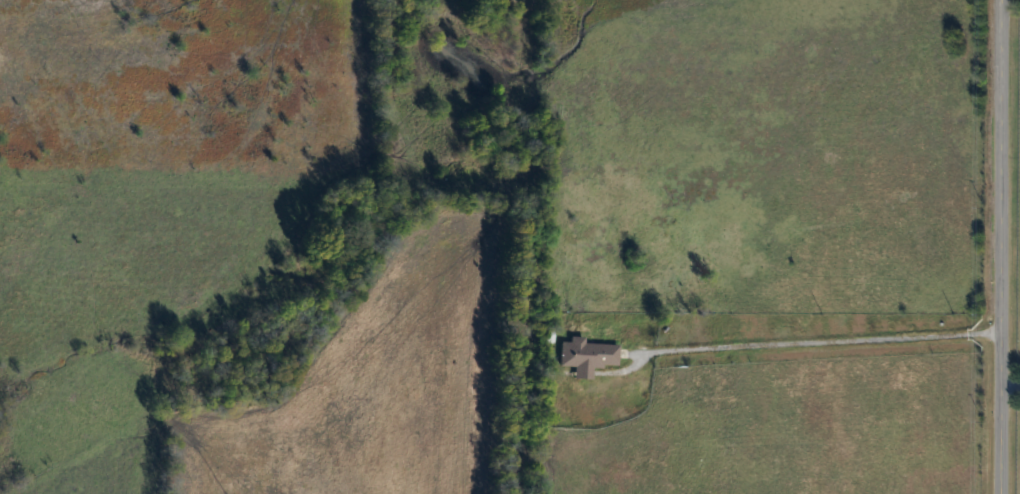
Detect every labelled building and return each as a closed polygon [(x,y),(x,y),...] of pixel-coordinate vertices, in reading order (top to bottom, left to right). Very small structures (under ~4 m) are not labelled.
[(558,338),(581,339),(581,343),(615,344),(615,367),(588,366),(588,379),(571,379),(571,367),(558,366),(558,338)]
